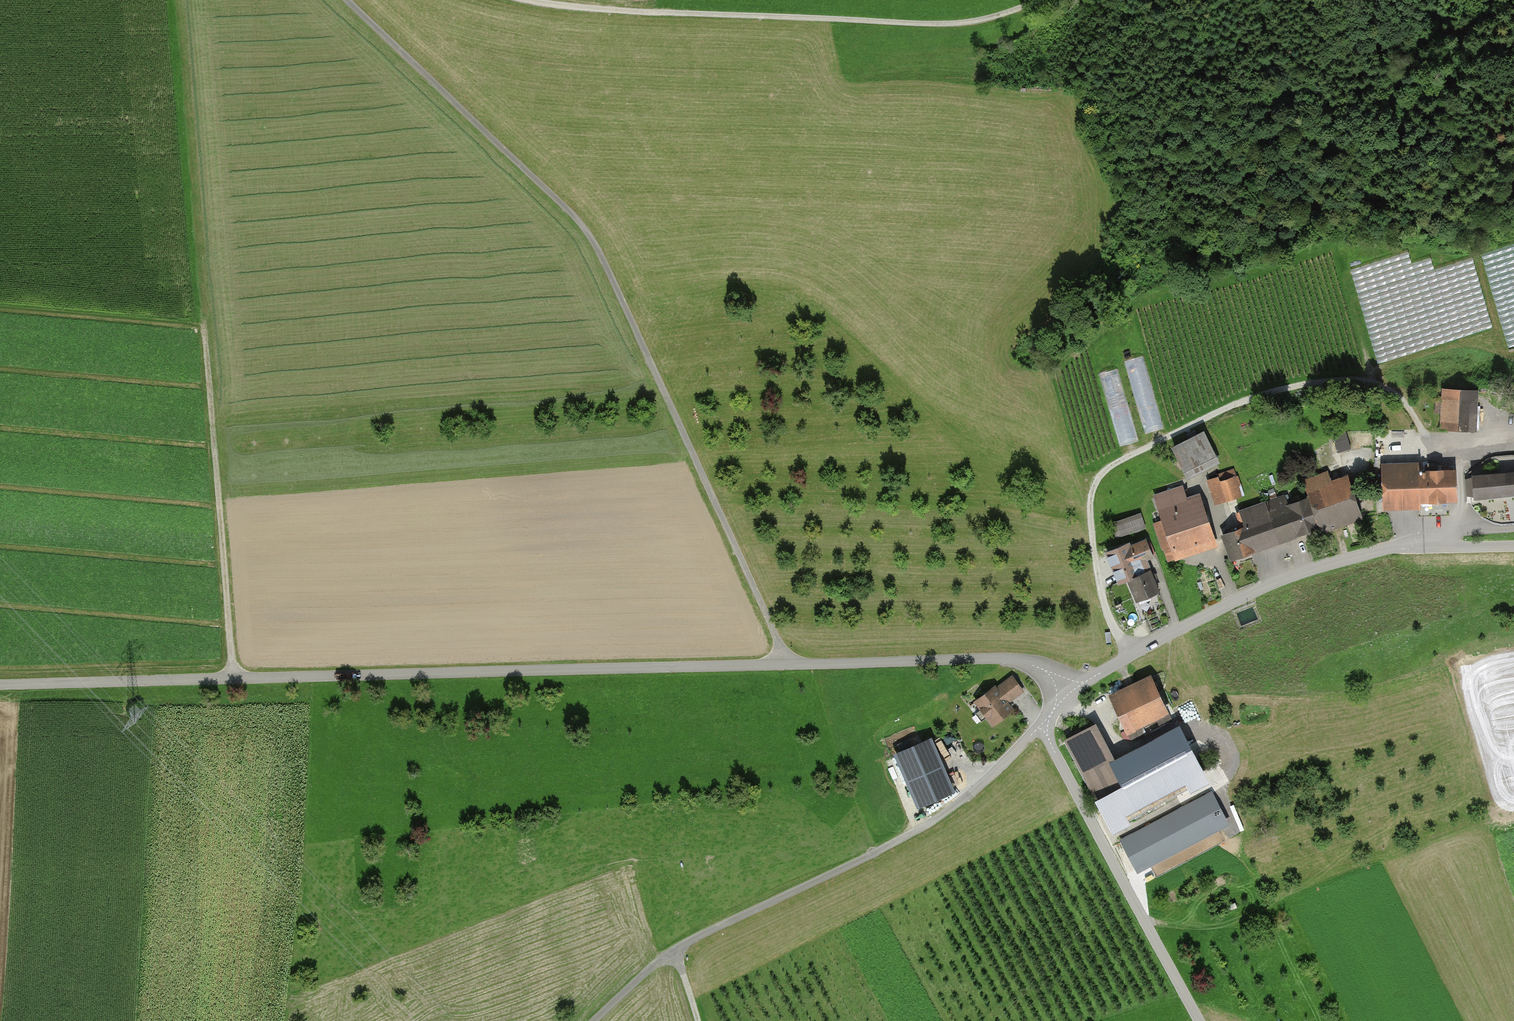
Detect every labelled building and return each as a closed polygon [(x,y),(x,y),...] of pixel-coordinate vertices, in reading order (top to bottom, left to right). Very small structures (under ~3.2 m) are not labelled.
[(1410,254),(1354,269),(1359,288),(1361,275),(1377,277),(1378,268),(1385,269),(1386,265),(1390,264),(1421,268),(1423,274),(1414,277),(1418,292),(1427,293),(1427,290),(1440,292),(1445,312),(1447,295),(1455,296),(1455,291),(1462,289),(1465,264),(1470,283),(1473,260),(1473,258),(1435,268),(1432,259),(1413,264),(1410,254)] [(1129,359),(1144,432),(1162,429),(1146,355),(1129,359)] [(1105,371),(1117,445),(1134,442),(1122,369),(1105,371)] [(1478,390),(1442,388),(1440,429),(1476,431),(1478,390)] [(1206,431),(1172,448),(1186,477),(1220,460),(1206,431)] [(1335,435),(1338,451),(1352,448),(1348,432),(1335,435)] [(1422,465),(1384,467),(1385,501),(1455,499),(1454,471),(1438,471),(1437,463),(1427,464),(1427,471),(1422,471),(1422,465)] [(1232,562),(1361,519),(1347,474),(1332,479),(1329,470),(1303,479),(1308,495),(1286,502),(1284,495),(1238,510),(1244,527),(1222,534),(1232,562)] [(1507,473),(1507,472),(1498,472),(1498,473),(1473,475),(1473,477),(1469,479),(1470,496),(1475,496),(1475,498),(1513,494),(1513,472),(1507,473)] [(1216,505),(1241,496),(1234,476),(1221,481),(1219,476),(1207,480),(1216,505)] [(1218,546),(1200,493),(1187,498),(1183,486),(1154,495),(1162,520),(1155,523),(1168,563),(1218,546)] [(1146,528),(1141,514),(1110,524),(1115,538),(1146,528)] [(1154,557),(1146,539),(1131,545),(1130,542),(1105,553),(1118,583),(1145,572),(1141,562),(1154,557)] [(1161,593),(1151,569),(1127,579),(1137,603),(1161,593)] [(1171,712),(1152,673),(1110,694),(1129,733),(1171,712)] [(1025,692),(1012,675),(975,702),(993,726),(1014,709),(1010,703),(1025,692)] [(1070,740),(1100,796),(1123,784),(1116,772),(1093,728),(1070,740)] [(1182,737),(1116,772),(1123,784),(1100,796),(1112,820),(1201,774),(1182,737)] [(955,791),(932,738),(895,754),(917,806),(955,791)] [(1227,825),(1210,795),(1122,842),(1139,872),(1227,825)]
